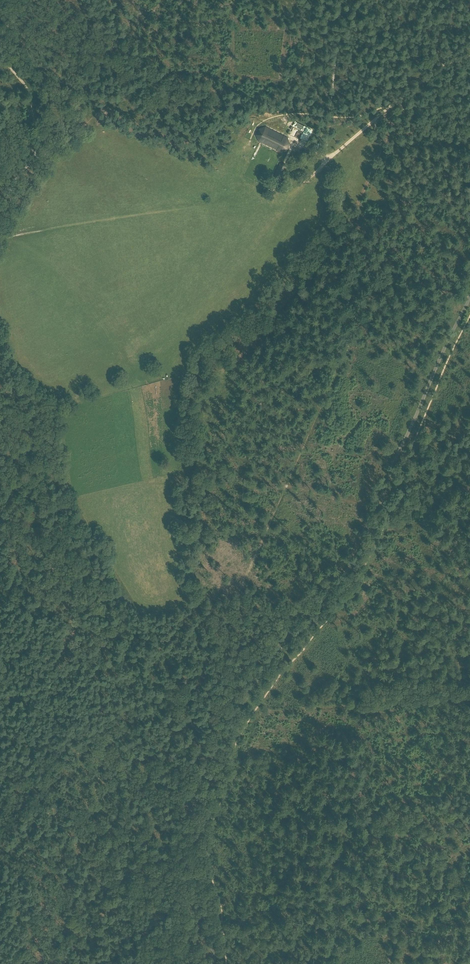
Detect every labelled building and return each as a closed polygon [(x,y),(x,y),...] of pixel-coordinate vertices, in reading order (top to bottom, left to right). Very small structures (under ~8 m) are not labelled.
[(266,127),(259,129),(257,134),(259,141),(280,151),(287,149),(290,144),(287,137),(266,127)] [(275,177),(280,180),(287,165),(282,163),(275,177)]
